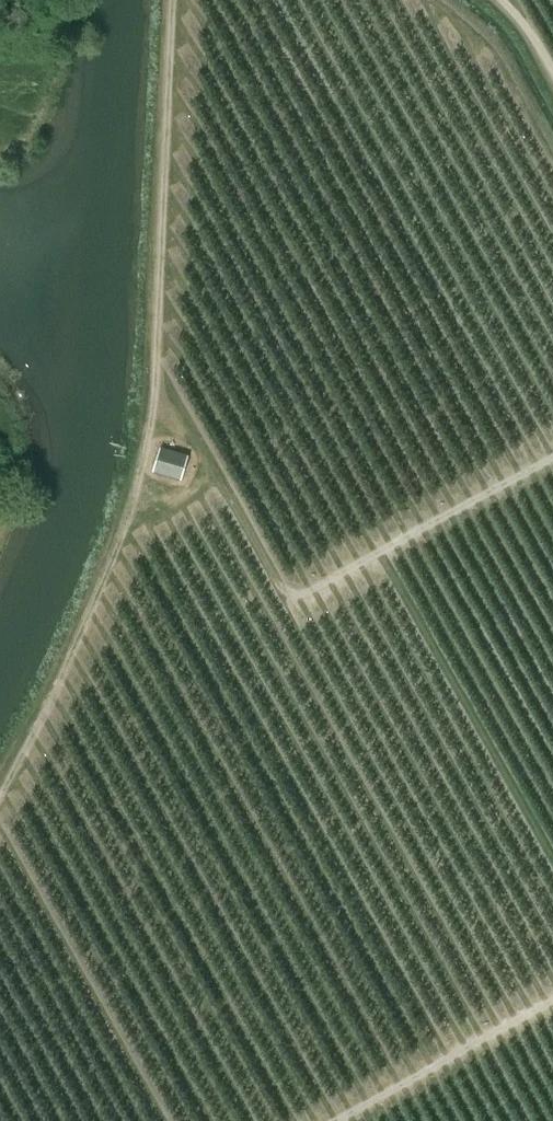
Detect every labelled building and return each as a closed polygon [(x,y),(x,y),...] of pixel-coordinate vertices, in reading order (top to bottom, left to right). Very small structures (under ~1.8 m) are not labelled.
[(189,455),(159,446),(152,472),(181,481),(189,455)]
